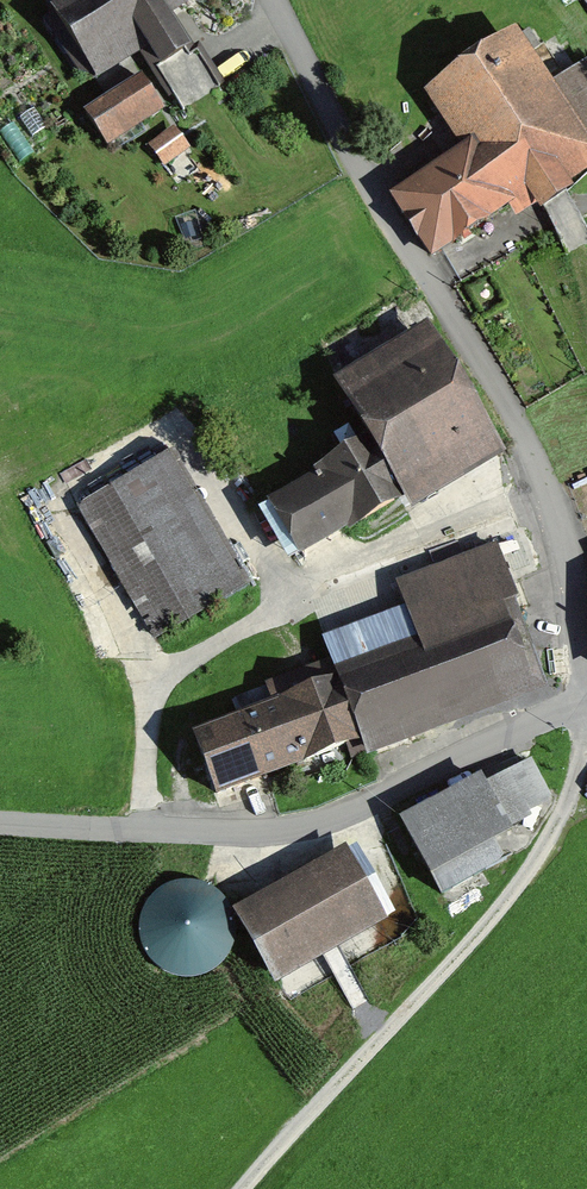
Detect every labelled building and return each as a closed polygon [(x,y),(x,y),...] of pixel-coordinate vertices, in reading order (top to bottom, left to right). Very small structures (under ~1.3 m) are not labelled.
[(47,16),(91,84),(135,56),(150,79),(186,55),(159,13),(179,0),(72,0),(47,16)] [(507,38),(425,95),(461,147),(400,190),(443,252),(505,209),(510,217),(586,164),(586,74),(582,68),(545,93),(507,38)] [(161,111),(140,79),(80,118),(100,150),(161,111)] [(151,144),(170,168),(195,147),(177,124),(151,144)] [(490,443),(421,327),(325,384),(356,436),(259,493),(296,557),(490,443)] [(242,585),(168,454),(78,505),(152,636),(242,585)] [(411,721),(524,678),(496,604),(514,597),(496,550),(400,587),(425,651),(341,684),(333,664),(234,702),(242,720),(196,738),(217,792),(361,737),(367,753),(416,735),(411,721)] [(533,801),(518,772),(486,789),(482,782),(403,824),(429,873),(524,821),(533,801)] [(376,911),(348,864),(244,923),(272,970),(376,911)] [(408,939),(398,918),(277,974),(287,995),(408,939)]
